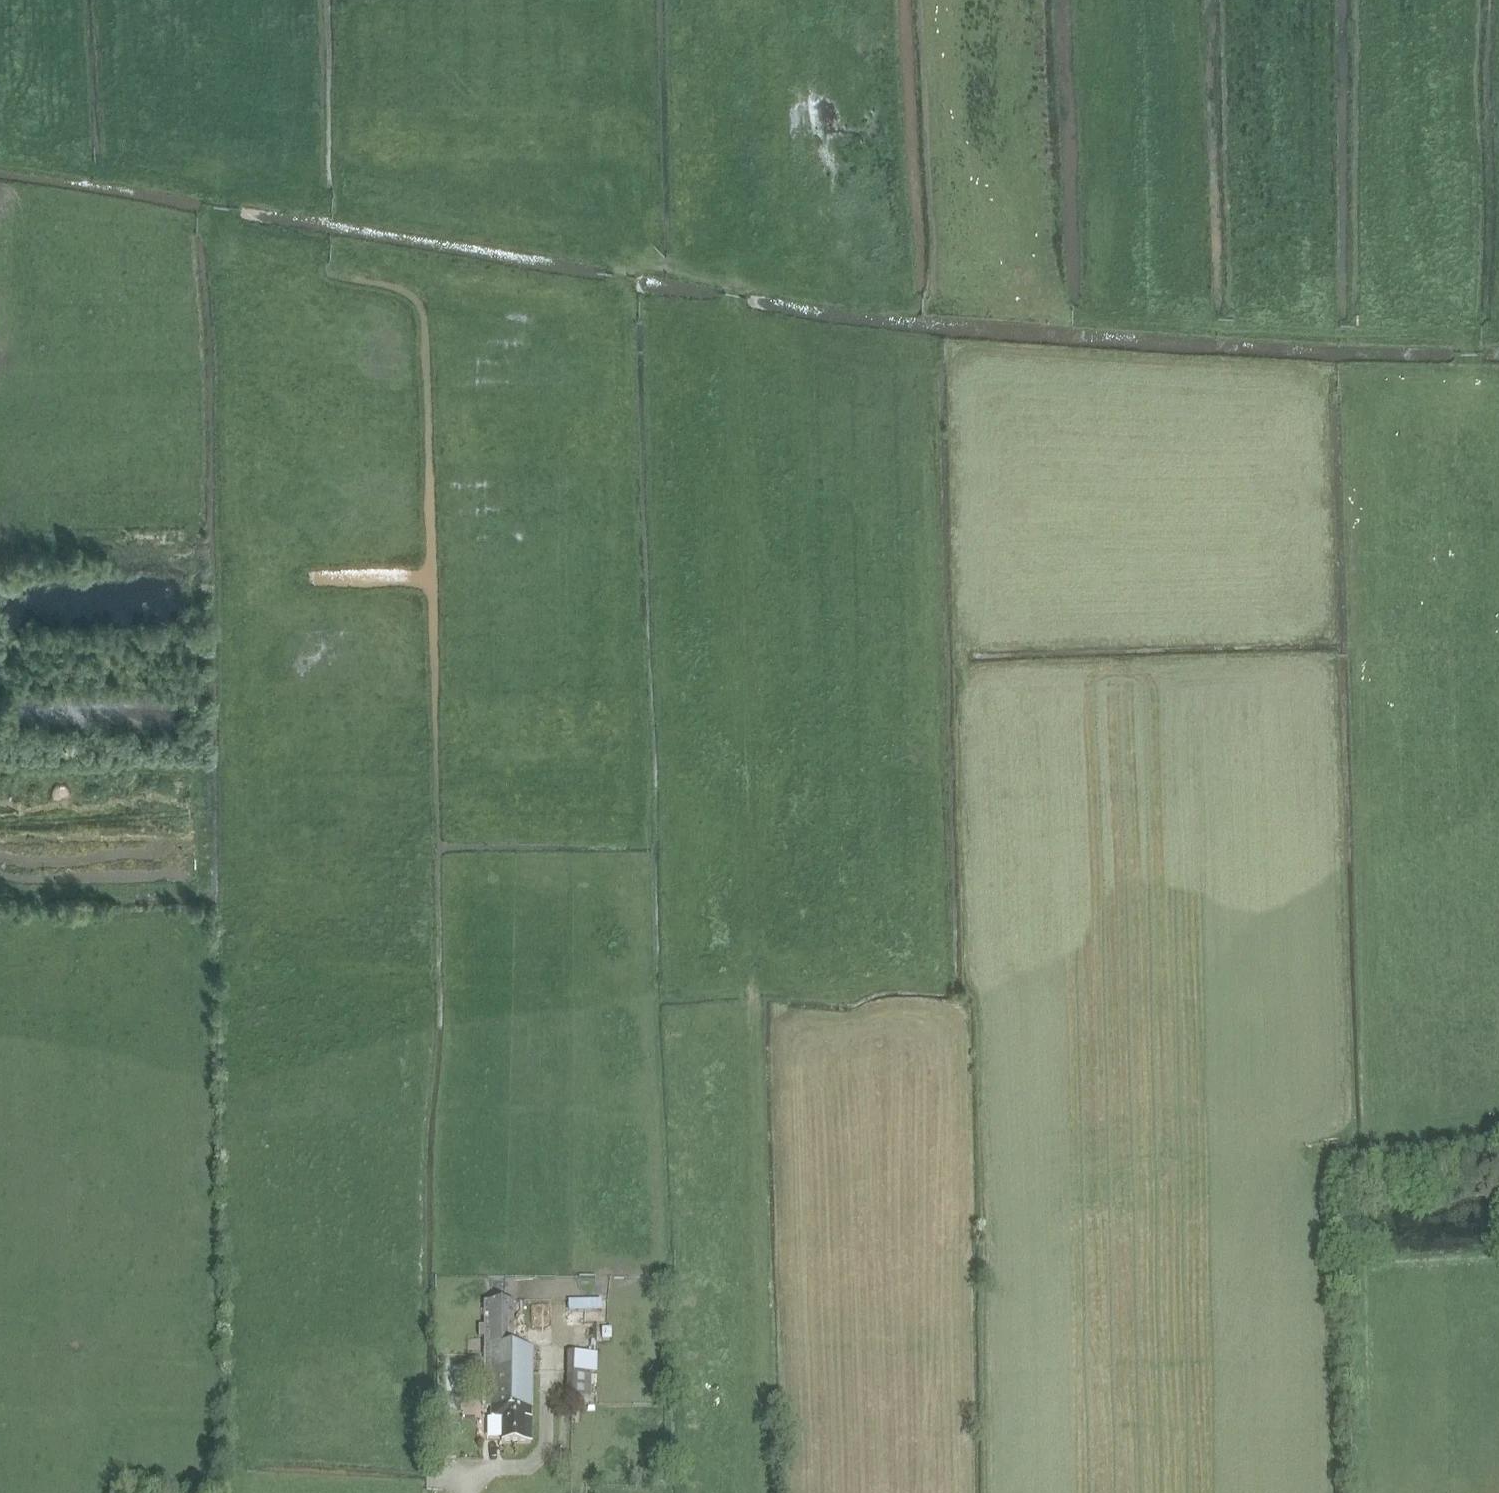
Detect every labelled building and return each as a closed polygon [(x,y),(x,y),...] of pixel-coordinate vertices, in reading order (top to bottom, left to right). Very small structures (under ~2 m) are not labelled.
[(518,1302),(483,1302),(483,1369),(462,1369),(462,1382),(483,1382),(483,1409),(491,1409),(491,1420),(494,1420),(494,1421),(501,1421),(501,1443),(530,1443),(530,1347),(512,1347),(512,1328),(518,1328),(518,1302)] [(600,1396),(601,1351),(574,1350),(573,1395),(600,1396)] [(461,1397),(447,1397),(446,1413),(461,1413),(461,1397)]
